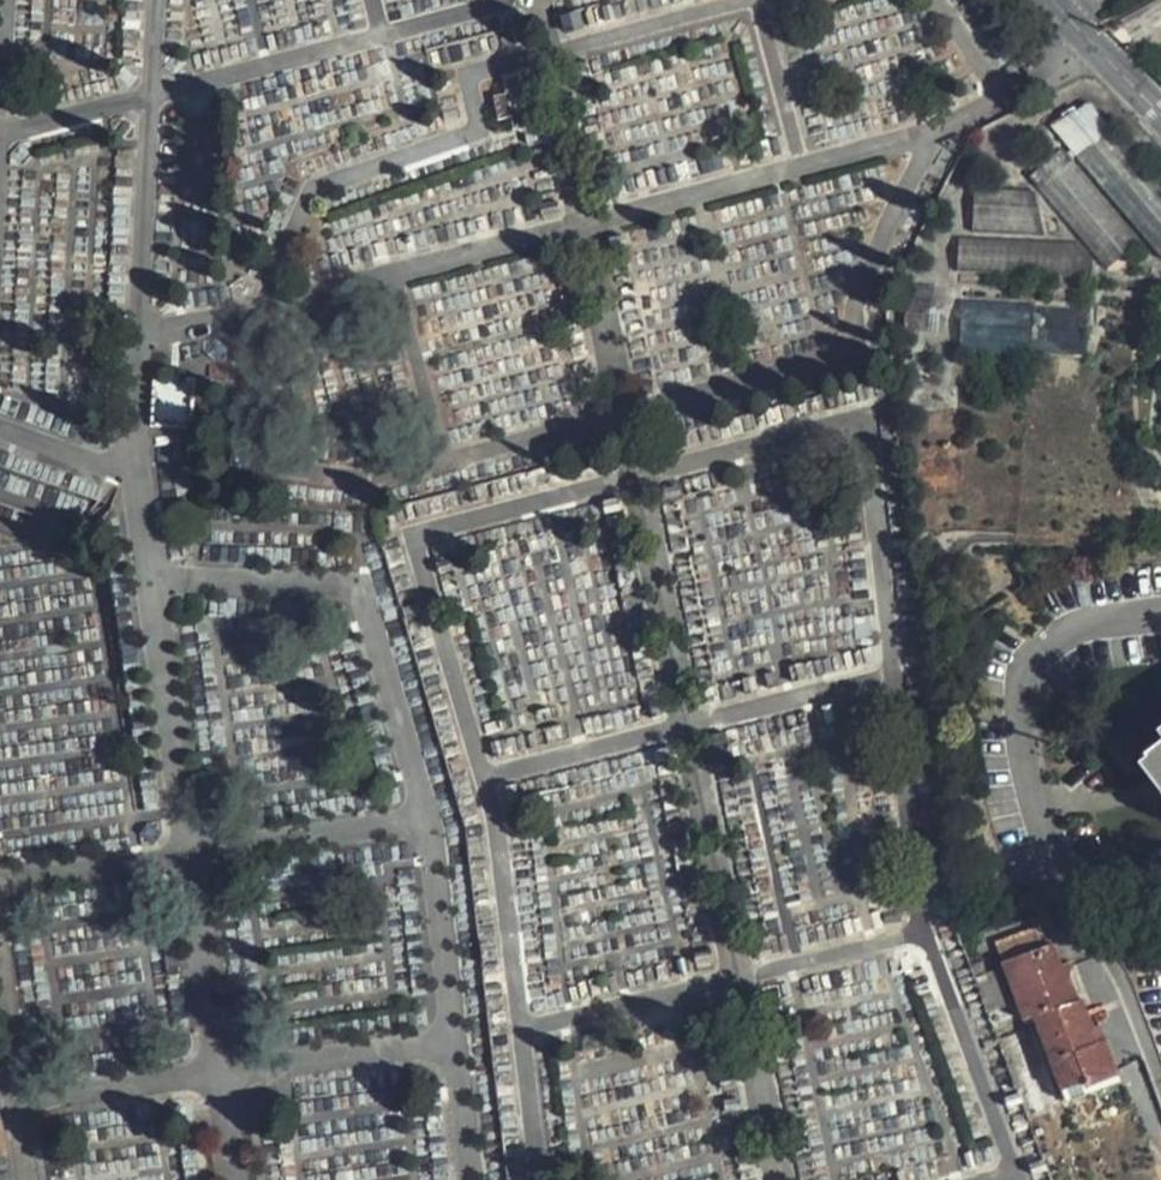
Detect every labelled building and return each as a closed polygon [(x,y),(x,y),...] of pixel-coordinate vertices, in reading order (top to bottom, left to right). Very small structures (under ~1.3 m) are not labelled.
[(498,119),(518,113),(511,89),(491,94),(498,119)] [(1159,256),(1160,254),(1160,191),(1082,98),(1050,125),(1159,256)] [(1139,240),(1060,145),(1026,172),(1105,267),(1139,240)] [(1042,233),(1033,188),(973,183),(970,227),(1042,233)] [(1076,240),(957,233),(954,266),(1089,275),(1091,258),(1076,240)] [(960,302),(960,350),(1033,349),(1033,301),(960,302)] [(151,424),(190,424),(190,386),(151,387),(151,424)] [(72,779),(0,789),(0,800),(5,835),(126,817),(121,787),(74,794),(72,779)] [(1039,1026),(1067,1097),(1073,1112),(1097,1104),(1094,1096),(1125,1084),(1112,1049),(1103,1051),(1087,1007),(1083,1009),(1070,976),(1065,978),(1057,955),(1008,973),(1029,1029),(1039,1026)]
